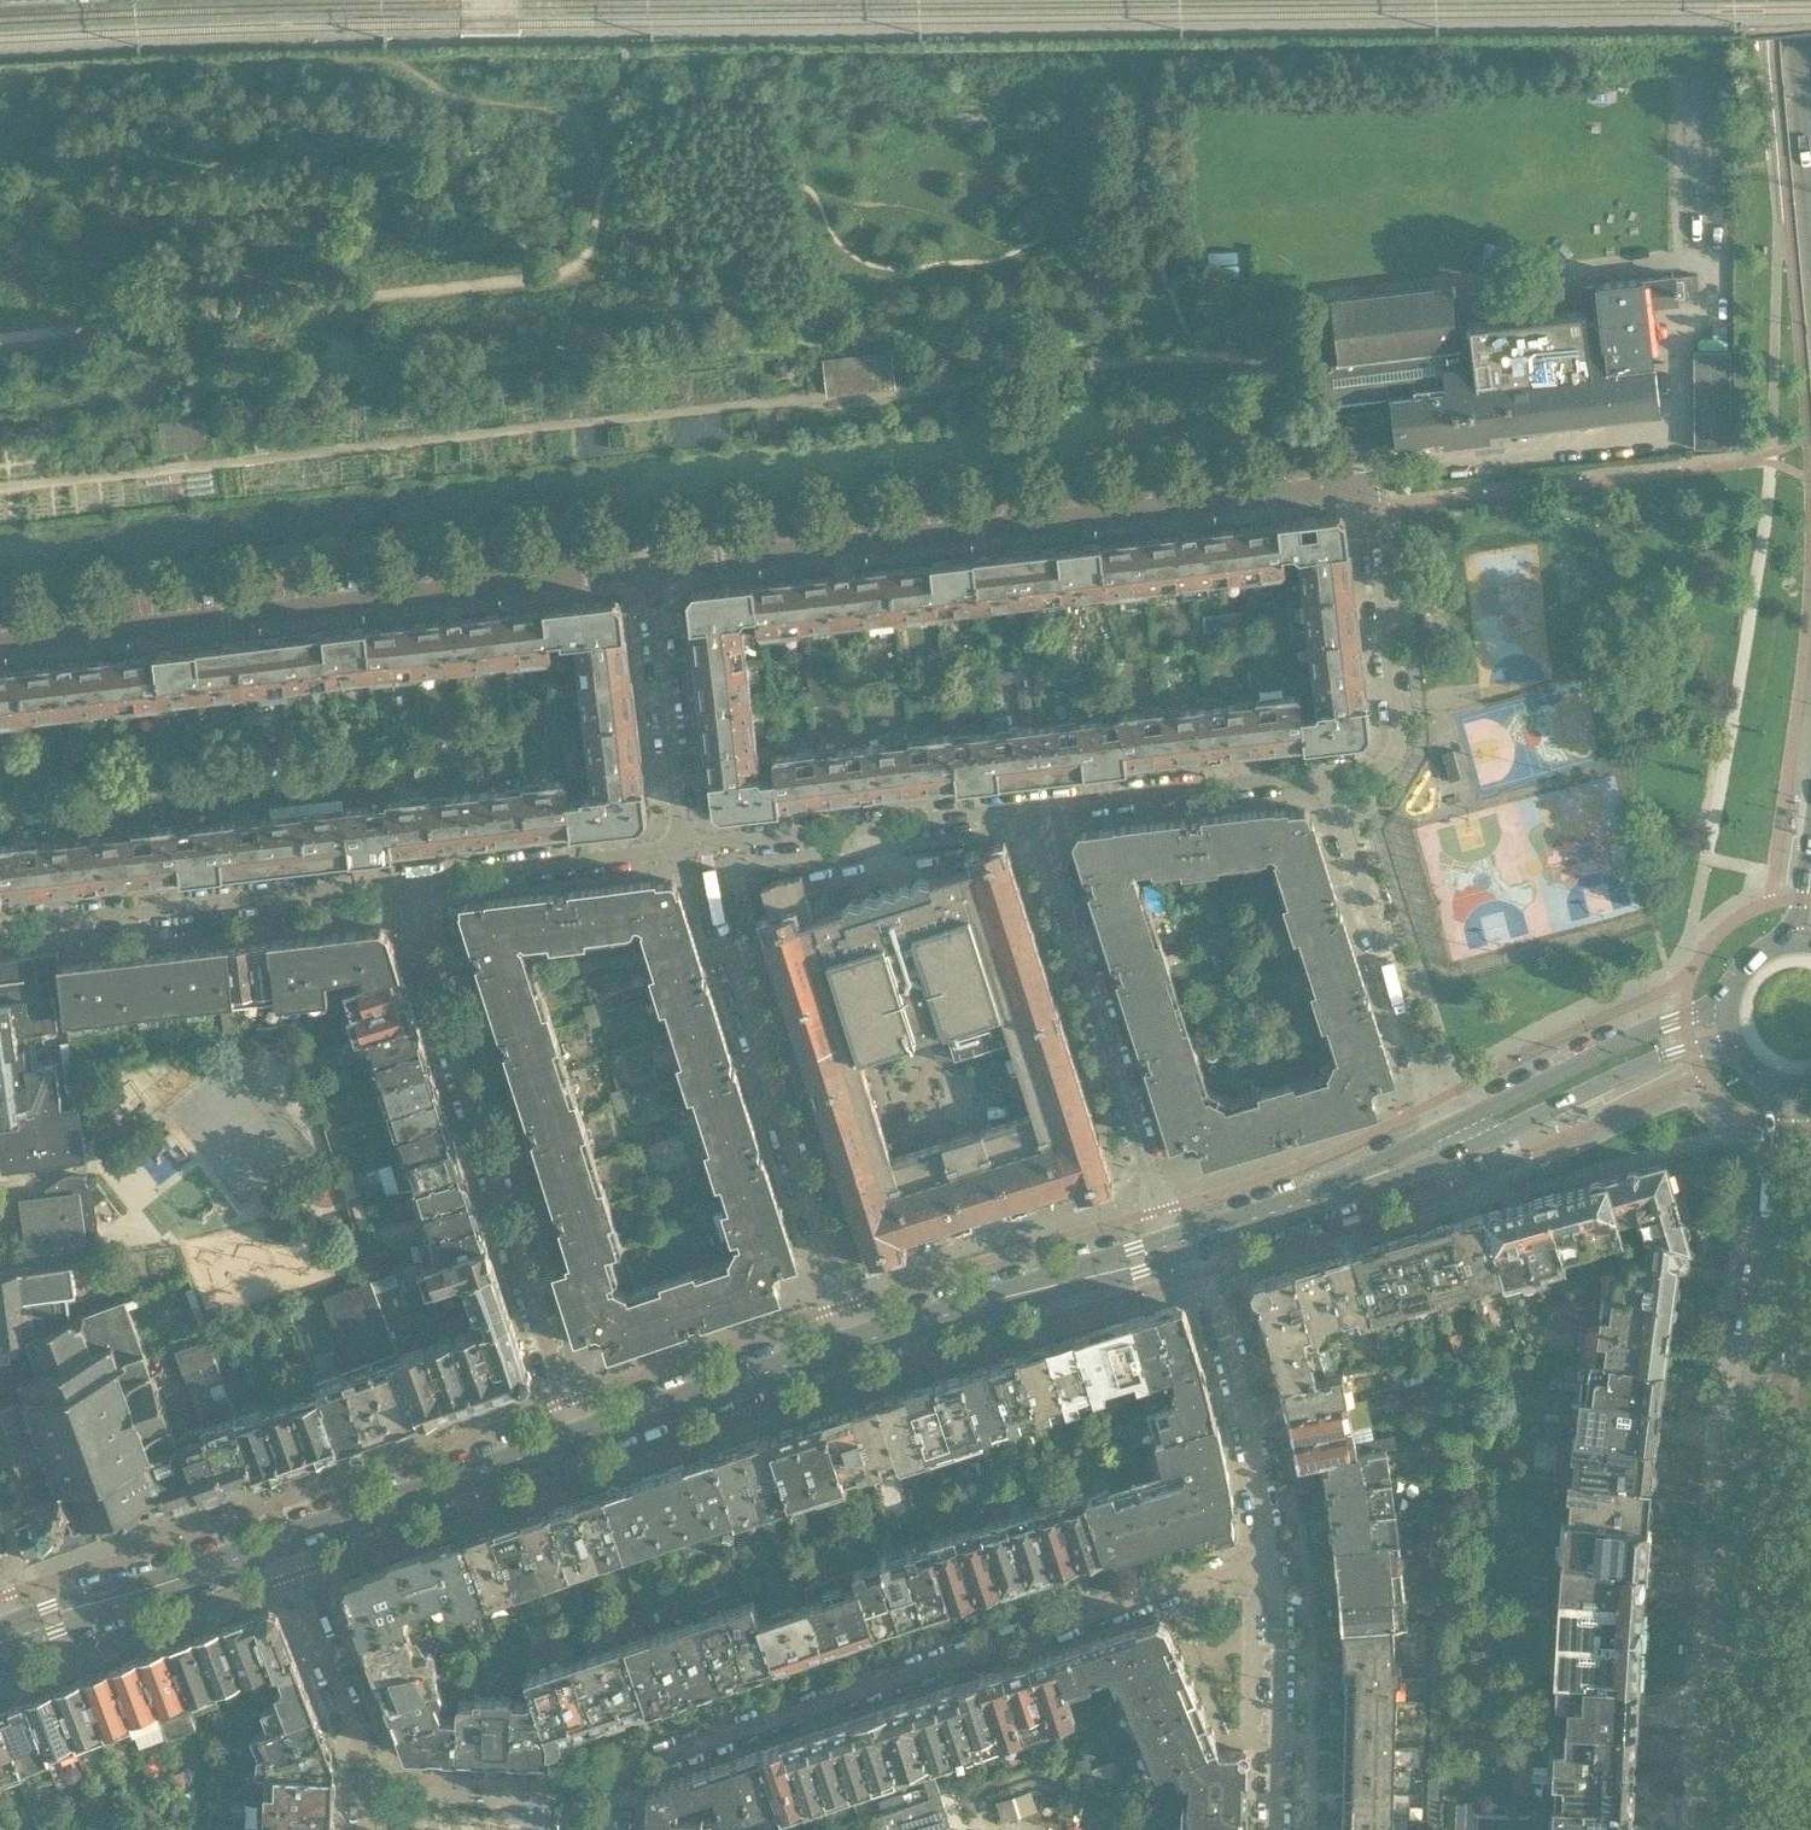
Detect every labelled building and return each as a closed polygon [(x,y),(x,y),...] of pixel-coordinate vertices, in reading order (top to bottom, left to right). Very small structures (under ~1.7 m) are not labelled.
[(1653,362),(1646,305),(1679,301),(1676,274),(1643,278),(1596,283),(1597,284),(1581,285),(1583,309),(1468,322),(1469,328),(1456,329),(1451,285),(1331,299),(1332,303),(1318,305),(1320,316),(1315,316),(1320,361),(1314,361),(1319,401),(1390,393),(1395,438),(1443,432),(1444,439),(1490,434),(1489,427),(1659,407),(1654,362),(1653,362)] [(893,350),(823,358),(828,395),(897,387),(893,350)] [(1697,352),(1698,448),(1733,448),(1732,352),(1697,352)] [(775,364),(777,376),(788,374),(787,363),(775,364)] [(308,405),(293,407),(295,426),(310,425),(308,405)] [(207,446),(204,416),(159,422),(163,451),(207,446)] [(1278,520),(1278,523),(1281,546),(1294,544),(1295,550),(1302,556),(1349,551),(1345,519),(1337,513),(1278,520)] [(1278,523),(1237,528),(1243,575),(1243,578),(1279,574),(1283,570),(1282,552),(1281,546),(1278,523)] [(1182,535),(1143,539),(1148,586),(1243,575),(1237,528),(1197,533),(1196,531),(1182,533),(1182,535)] [(1101,544),(1107,591),(1108,594),(1148,589),(1148,586),(1143,539),(1101,544)] [(1101,542),(1059,547),(1065,596),(1107,591),(1101,544),(1101,542)] [(1059,547),(1017,551),(1022,601),(1065,596),(1059,547)] [(1017,551),(973,556),(979,606),(1022,601),(1017,551)] [(1349,551),(1302,556),(1299,558),(1303,595),(1353,589),(1349,551)] [(973,556),(932,561),(938,611),(979,606),(973,556)] [(931,564),(889,568),(895,616),(894,616),(894,619),(938,614),(938,611),(932,561),(931,561),(931,564)] [(835,575),(796,579),(802,627),(894,616),(895,616),(889,568),(849,573),(849,571),(835,573),(835,575)] [(754,584),(757,607),(758,614),(760,631),(765,633),(802,629),(801,627),(802,627),(796,579),(754,584)] [(754,581),(694,588),(688,596),(691,625),(740,619),(746,615),(745,608),(757,607),(754,584),(754,581)] [(1353,589),(1303,595),(1309,642),(1359,635),(1353,589)] [(621,604),(614,598),(545,606),(548,633),(562,632),(562,636),(562,641),(577,640),(625,634),(621,604)] [(544,608),(503,613),(508,660),(509,660),(509,663),(546,659),(551,654),(549,638),(548,633),(545,606),(544,606),(544,608)] [(1280,609),(1264,610),(1266,631),(1282,630),(1280,609)] [(449,620),(409,624),(414,671),(415,671),(508,660),(503,613),(463,618),(462,616),(448,618),(449,620)] [(740,619),(691,625),(696,668),(748,662),(744,624),(740,619)] [(409,624),(368,629),(374,677),(375,679),(415,675),(415,671),(414,671),(409,624)] [(1198,624),(1186,625),(1187,642),(1199,641),(1198,624)] [(367,627),(325,632),(331,682),(374,677),(368,629),(367,629),(367,627)] [(325,632),(284,636),(289,687),(331,682),(325,632)] [(625,634),(577,640),(581,680),(630,675),(625,634)] [(1359,635),(1309,642),(1315,682),(1364,677),(1359,635)] [(284,636),(241,641),(247,692),(289,687),(284,636)] [(241,641),(198,646),(204,697),(247,692),(241,641)] [(198,646),(156,651),(162,701),(163,701),(204,697),(198,646)] [(155,654),(114,659),(119,705),(120,705),(120,708),(163,703),(163,701),(162,701),(156,651),(154,651),(155,654)] [(942,656),(931,657),(932,668),(943,667),(942,656)] [(59,665),(21,669),(27,716),(119,705),(114,659),(73,663),(73,662),(59,663),(59,665)] [(748,662),(696,668),(701,710),(752,704),(748,662)] [(1031,666),(1017,667),(1018,677),(1032,676),(1031,666)] [(27,719),(27,716),(21,669),(0,672),(0,722),(27,719)] [(1016,669),(993,671),(994,684),(1017,681),(1016,669)] [(1042,671),(1043,684),(1055,683),(1055,670),(1042,671)] [(630,675),(581,680),(585,724),(635,718),(630,675)] [(1364,677),(1315,682),(1318,706),(1320,708),(1367,703),(1364,677)] [(827,687),(811,688),(813,704),(828,703),(827,687)] [(1030,687),(1017,688),(1018,697),(1031,695),(1030,687)] [(1259,699),(1260,703),(1265,748),(1304,743),(1304,746),(1307,745),(1304,720),(1304,714),(1302,701),(1295,695),(1259,699)] [(1260,703),(1164,714),(1169,759),(1208,754),(1209,756),(1223,754),(1222,752),(1265,748),(1260,703)] [(1367,703),(1320,708),(1315,713),(1316,719),(1304,720),(1307,745),(1364,739),(1370,731),(1367,703)] [(752,704),(701,710),(706,753),(757,747),(752,704)] [(1121,715),(1121,719),(1122,719),(1127,764),(1169,759),(1164,714),(1163,710),(1121,715)] [(635,718),(585,724),(589,767),(640,762),(635,718)] [(1122,719),(1121,719),(1078,724),(1083,771),(1127,766),(1127,764),(1122,719)] [(1078,724),(1035,729),(1040,776),(1083,771),(1078,724)] [(1035,729),(994,733),(1000,781),(1040,776),(1035,729)] [(994,733),(951,738),(956,784),(957,784),(957,786),(1000,781),(994,733)] [(909,739),(909,743),(914,789),(956,784),(951,738),(950,734),(909,739)] [(909,743),(814,754),(820,800),(861,795),(861,797),(875,795),(875,793),(914,789),(909,743)] [(760,771),(757,747),(706,753),(709,779),(750,775),(757,774),(760,771)] [(318,748),(305,750),(306,760),(319,758),(318,748)] [(1453,749),(1442,752),(1449,780),(1461,777),(1453,749)] [(820,800),(814,754),(814,750),(777,754),(773,759),(776,775),(762,777),(757,774),(750,775),(754,810),(780,807),(780,805),(820,800)] [(640,762),(589,767),(592,793),(579,794),(579,799),(580,805),(568,806),(570,830),(571,832),(641,824),(647,816),(640,762)] [(754,810),(750,775),(709,779),(713,808),(720,814),(754,810)] [(522,785),(523,787),(529,834),(570,830),(568,806),(567,800),(566,785),(561,780),(522,785)] [(523,787),(429,798),(434,845),(475,840),(475,842),(489,841),(489,839),(529,834),(523,787)] [(388,804),(394,850),(434,845),(429,798),(429,796),(388,800),(388,804)] [(388,804),(345,809),(351,857),(393,853),(393,850),(394,850),(388,804)] [(1272,808),(1241,811),(1246,857),(1268,855),(1267,852),(1276,851),(1283,873),(1325,860),(1311,817),(1310,818),(1308,811),(1307,810),(1306,809),(1304,808),(1303,807),(1301,807),(1289,809),(1288,807),(1272,809),(1272,808)] [(345,809),(304,813),(310,862),(351,857),(345,809)] [(1150,822),(1155,866),(1155,868),(1185,865),(1186,871),(1219,867),(1218,861),(1246,857),(1241,811),(1150,822)] [(304,813),(262,818),(268,867),(310,862),(304,813)] [(262,818),(220,823),(225,872),(268,867),(262,818)] [(1116,827),(1080,831),(1075,839),(1103,927),(1147,913),(1152,912),(1147,893),(1139,895),(1133,876),(1137,868),(1155,866),(1150,822),(1116,826),(1116,827)] [(220,823),(177,828),(181,875),(181,877),(225,872),(220,823)] [(134,829),(134,832),(139,880),(181,875),(177,828),(177,825),(134,829)] [(134,832),(42,842),(47,890),(85,886),(85,888),(99,886),(99,884),(139,880),(134,832)] [(907,1253),(902,1237),(1071,1184),(1076,1199),(1115,1187),(1004,839),(965,851),(970,867),(930,879),(920,877),(912,884),(902,882),(895,890),(885,888),(877,895),(867,893),(860,901),(849,899),(843,907),(833,910),(814,916),(809,900),(801,874),(791,877),(790,875),(770,881),(771,883),(761,886),(769,913),(758,917),(763,932),(868,1265),(907,1253)] [(1,870),(4,895),(47,890),(42,842),(42,840),(3,844),(0,848),(0,863),(1,870)] [(1354,949),(1325,860),(1283,873),(1292,903),(1285,905),(1296,938),(1302,936),(1310,962),(1354,949)] [(1261,875),(1241,881),(1244,893),(1264,887),(1261,875)] [(656,879),(608,885),(613,934),(631,932),(635,929),(635,924),(640,923),(647,928),(652,943),(692,931),(678,888),(677,889),(676,884),(673,880),(668,879),(656,880),(656,879)] [(608,885),(517,896),(521,937),(528,942),(553,940),(554,945),(587,941),(587,937),(613,934),(608,885)] [(1210,885),(1183,893),(1186,905),(1214,896),(1210,885)] [(828,895),(809,900),(814,916),(833,910),(828,895)] [(483,900),(463,903),(464,909),(463,910),(490,998),(534,984),(522,947),(515,942),(521,937),(517,896),(483,900)] [(1147,913),(1103,927),(1131,1015),(1174,1002),(1165,974),(1171,973),(1161,940),(1155,941),(1147,913)] [(1214,928),(1222,951),(1240,945),(1232,922),(1214,928)] [(380,927),(296,936),(303,998),(312,998),(313,1004),(329,1003),(327,977),(365,972),(366,982),(401,971),(388,932),(380,927)] [(720,1019),(692,931),(652,943),(660,972),(654,974),(664,1008),(671,1006),(678,1031),(720,1019)] [(303,998),(296,936),(271,939),(278,995),(279,1001),(303,998)] [(271,939),(227,944),(234,1000),(278,995),(271,939)] [(234,1000),(227,944),(156,953),(163,1008),(221,1001),(234,1000)] [(0,956),(0,1162),(2,1162),(2,1168),(87,1156),(80,1103),(63,1106),(56,1060),(53,1061),(52,1052),(46,1053),(43,1030),(57,1028),(48,958),(59,956),(58,949),(0,956)] [(1354,949),(1310,962),(1319,991),(1314,992),(1324,1024),(1329,1023),(1337,1049),(1381,1036),(1354,949)] [(627,950),(608,955),(612,967),(630,961),(627,950)] [(163,1008),(156,953),(60,964),(66,1019),(67,1019),(115,1014),(163,1008)] [(566,976),(592,969),(589,957),(562,964),(566,976)] [(401,971),(366,982),(344,989),(351,1013),(408,994),(401,971)] [(534,984),(490,998),(518,1086),(562,1072),(554,1046),(559,1045),(548,1012),(543,1013),(534,984)] [(408,994),(351,1013),(347,1014),(354,1039),(358,1037),(416,1019),(408,994)] [(583,1005),(590,1027),(608,1021),(602,999),(583,1005)] [(234,1000),(221,1001),(222,1009),(234,1007),(234,1000)] [(1174,1002),(1131,1015),(1158,1102),(1201,1089),(1193,1063),(1198,1062),(1188,1028),(1183,1030),(1174,1002)] [(222,1009),(226,1045),(238,1047),(234,1007),(222,1009)] [(1244,1016),(1251,1037),(1269,1032),(1263,1010),(1244,1016)] [(416,1019),(358,1037),(366,1062),(378,1058),(424,1044),(416,1019)] [(747,1105),(720,1019),(678,1031),(686,1058),(680,1060),(690,1093),(697,1091),(705,1118),(747,1105)] [(280,1028),(258,1031),(259,1044),(281,1041),(280,1028)] [(214,1034),(171,1039),(172,1051),(215,1046),(214,1034)] [(1381,1036),(1337,1049),(1339,1056),(1333,1057),(1327,1069),(1329,1077),(1322,1079),(1334,1121),(1377,1109),(1376,1107),(1377,1105),(1375,1104),(1373,1099),(1374,1097),(1373,1096),(1370,1087),(1372,1082),(1381,1080),(1383,1081),(1384,1079),(1389,1077),(1391,1078),(1392,1076),(1394,1075),(1381,1036)] [(301,1037),(307,1054),(312,1052),(307,1037),(301,1037)] [(424,1044),(378,1058),(386,1082),(431,1067),(424,1044)] [(312,1052),(307,1054),(315,1079),(321,1077),(312,1052)] [(364,1063),(349,1067),(351,1075),(367,1070),(364,1063)] [(439,1092),(431,1067),(386,1082),(388,1090),(372,1095),(378,1112),(394,1107),(439,1092)] [(562,1072),(518,1086),(546,1174),(590,1160),(581,1133),(586,1132),(576,1099),(571,1101),(562,1072)] [(1262,1097),(1234,1106),(1247,1147),(1334,1121),(1322,1079),(1292,1088),(1291,1083),(1260,1092),(1262,1097)] [(636,1106),(629,1084),(610,1090),(618,1112),(636,1106)] [(1204,1100),(1201,1089),(1158,1102),(1171,1142),(1173,1141),(1175,1142),(1176,1140),(1181,1139),(1183,1140),(1184,1138),(1193,1135),(1198,1137),(1201,1146),(1200,1148),(1201,1149),(1203,1154),(1202,1156),(1204,1157),(1204,1159),(1247,1147),(1234,1106),(1226,1109),(1224,1104),(1211,1097),(1204,1100)] [(447,1116),(439,1092),(394,1107),(401,1130),(447,1116)] [(775,1193),(747,1105),(705,1118),(713,1145),(707,1147),(717,1181),(723,1179),(732,1208),(775,1193)] [(447,1116),(401,1130),(409,1155),(454,1140),(447,1116)] [(342,1140),(337,1126),(329,1128),(327,1129),(332,1144),(342,1140)] [(402,1189),(464,1170),(454,1140),(409,1155),(393,1160),(402,1189)] [(613,1217),(604,1187),(599,1188),(590,1160),(546,1174),(573,1261),(606,1251),(617,1247),(608,1218),(613,1217)] [(1665,1161),(1606,1178),(1617,1220),(1639,1214),(1637,1207),(1676,1196),(1673,1187),(1677,1183),(1674,1173),(1668,1172),(1665,1161)] [(464,1170),(418,1184),(426,1208),(471,1193),(464,1170)] [(636,1176),(643,1198),(662,1192),(655,1170),(636,1176)] [(356,1171),(344,1175),(349,1194),(362,1191),(356,1171)] [(63,1175),(61,1177),(58,1178),(45,1188),(51,1196),(52,1201),(29,1204),(35,1250),(82,1244),(81,1238),(100,1235),(96,1202),(107,1193),(97,1181),(90,1186),(86,1180),(86,1175),(81,1174),(78,1173),(75,1173),(72,1173),(69,1174),(66,1174),(63,1175)] [(1606,1178),(1574,1187),(1590,1244),(1621,1235),(1617,1220),(1606,1178)] [(1590,1244),(1574,1187),(1545,1196),(1560,1251),(1590,1244)] [(361,1193),(346,1197),(349,1206),(355,1204),(363,1201),(361,1193)] [(471,1193),(426,1208),(434,1231),(479,1217),(471,1193)] [(775,1193),(732,1208),(713,1214),(721,1242),(739,1235),(784,1220),(775,1193)] [(1560,1251),(1545,1196),(1515,1204),(1534,1279),(1545,1276),(1544,1271),(1564,1265),(1560,1251)] [(1637,1207),(1639,1214),(1653,1263),(1679,1265),(1683,1264),(1689,1253),(1687,1249),(1691,1248),(1688,1238),(1692,1232),(1690,1224),(1683,1221),(1676,1196),(1637,1207)] [(389,1273),(381,1248),(379,1249),(364,1201),(363,1201),(355,1204),(377,1278),(389,1273)] [(1534,1279),(1515,1204),(1483,1214),(1500,1278),(1502,1282),(1520,1277),(1522,1282),(1534,1279)] [(1500,1278),(1483,1214),(1450,1223),(1467,1287),(1500,1278)] [(479,1217),(434,1231),(421,1236),(429,1261),(487,1242),(479,1217)] [(784,1220),(739,1235),(742,1243),(737,1245),(732,1258),(734,1263),(724,1266),(738,1308),(779,1294),(779,1292),(780,1290),(778,1289),(776,1284),(777,1282),(775,1281),(772,1272),(774,1268),(783,1265),(785,1266),(786,1264),(791,1262),(793,1263),(794,1261),(796,1260),(784,1220)] [(1467,1287),(1450,1223),(1417,1233),(1435,1296),(1467,1287)] [(672,1224),(653,1231),(657,1242),(676,1236),(672,1224)] [(1417,1233),(1385,1242),(1404,1305),(1435,1296),(1417,1233)] [(494,1265),(487,1242),(429,1261),(420,1264),(427,1286),(436,1283),(437,1285),(465,1276),(464,1274),(494,1265)] [(612,1272),(639,1262),(633,1242),(617,1247),(606,1251),(573,1261),(571,1266),(556,1270),(563,1293),(601,1282),(601,1281),(613,1277),(612,1272)] [(1385,1242),(1353,1252),(1372,1314),(1404,1305),(1385,1242)] [(1353,1252),(1322,1261),(1338,1315),(1341,1316),(1343,1317),(1353,1315),(1356,1311),(1359,1321),(1373,1317),(1372,1314),(1353,1252)] [(0,1270),(0,1337),(35,1332),(72,1318),(69,1292),(79,1291),(74,1260),(0,1270)] [(1679,1265),(1653,1263),(1629,1260),(1627,1273),(1617,1273),(1613,1296),(1673,1303),(1674,1298),(1680,1295),(1681,1288),(1676,1282),(1679,1265)] [(1322,1261),(1293,1269),(1313,1335),(1319,1333),(1323,1326),(1322,1322),(1341,1316),(1338,1315),(1322,1261)] [(510,1316),(494,1265),(464,1274),(465,1276),(476,1311),(475,1312),(480,1327),(481,1326),(510,1316)] [(666,1284),(638,1294),(652,1337),(738,1308),(724,1266),(698,1275),(696,1269),(665,1278),(666,1284)] [(1313,1335),(1293,1269),(1259,1279),(1254,1288),(1268,1332),(1282,1385),(1325,1377),(1318,1353),(1313,1335)] [(397,1350),(372,1278),(317,1298),(342,1369),(345,1368),(371,1359),(397,1350)] [(136,1282),(123,1288),(126,1297),(140,1292),(136,1282)] [(603,1288),(601,1282),(563,1293),(576,1335),(578,1334),(580,1335),(581,1333),(586,1331),(588,1332),(589,1330),(598,1327),(602,1330),(605,1338),(604,1340),(606,1341),(608,1346),(607,1348),(609,1349),(609,1351),(652,1337),(638,1294),(624,1298),(622,1292),(607,1287),(603,1288)] [(1673,1303),(1613,1296),(1605,1296),(1600,1329),(1669,1337),(1671,1323),(1676,1320),(1678,1312),(1673,1306),(1673,1303)] [(72,1318),(35,1332),(0,1337),(0,1403),(7,1423),(3,1425),(3,1427),(8,1425),(27,1475),(22,1477),(23,1480),(28,1478),(31,1487),(23,1490),(34,1517),(16,1523),(29,1559),(199,1496),(176,1434),(126,1297),(72,1318)] [(1474,1301),(1480,1319),(1487,1317),(1481,1299),(1474,1301)] [(1176,1304),(1157,1310),(1173,1363),(1199,1355),(1185,1309),(1176,1304)] [(1157,1310),(1130,1318),(1149,1380),(1174,1372),(1176,1372),(1173,1363),(1157,1310)] [(527,1371),(510,1316),(481,1326),(501,1388),(523,1380),(527,1371)] [(1130,1318),(1103,1327),(1121,1381),(1135,1377),(1137,1383),(1149,1380),(1130,1318)] [(228,1326),(208,1333),(207,1333),(209,1339),(211,1344),(232,1336),(228,1326)] [(501,1388),(481,1326),(480,1327),(453,1335),(474,1398),(501,1388)] [(1103,1327),(1075,1335),(1095,1396),(1106,1393),(1104,1386),(1121,1381),(1103,1327)] [(1669,1337),(1600,1329),(1595,1363),(1665,1371),(1666,1367),(1670,1364),(1671,1357),(1667,1352),(1669,1337)] [(308,1332),(299,1335),(303,1347),(312,1344),(308,1332)] [(1450,1334),(1454,1350),(1462,1348),(1457,1332),(1450,1334)] [(453,1335),(426,1344),(447,1407),(474,1398),(453,1335)] [(1075,1335),(1047,1344),(1066,1408),(1079,1404),(1078,1402),(1095,1396),(1075,1335)] [(215,1353),(211,1344),(209,1339),(178,1350),(184,1364),(188,1373),(195,1371),(194,1367),(217,1359),(215,1353)] [(447,1407),(426,1344),(400,1353),(421,1416),(447,1407)] [(1047,1344),(1016,1354),(1036,1417),(1066,1408),(1047,1344)] [(421,1416),(400,1353),(399,1349),(397,1350),(371,1359),(394,1426),(421,1416)] [(316,1379),(307,1353),(298,1356),(308,1385),(317,1382),(316,1379)] [(1016,1354),(988,1363),(1008,1426),(1036,1417),(1016,1354)] [(1216,1420),(1209,1392),(1199,1355),(1173,1363),(1176,1372),(1174,1372),(1178,1385),(1175,1386),(1176,1390),(1154,1397),(1152,1388),(1142,1391),(1148,1409),(1156,1437),(1216,1420)] [(394,1426),(371,1359),(345,1368),(368,1435),(394,1426)] [(1665,1371),(1595,1363),(1587,1362),(1582,1399),(1661,1407),(1661,1403),(1666,1400),(1667,1390),(1664,1384),(1665,1371)] [(988,1363),(959,1372),(980,1435),(1008,1426),(988,1363)] [(1400,1365),(1391,1367),(1396,1386),(1405,1383),(1400,1365)] [(345,1368),(342,1369),(316,1379),(317,1382),(319,1389),(339,1445),(368,1435),(345,1368)] [(253,1373),(258,1389),(264,1387),(259,1371),(253,1373)] [(959,1372),(931,1381),(952,1444),(980,1435),(959,1372)] [(1325,1377),(1282,1385),(1288,1411),(1289,1416),(1350,1404),(1344,1374),(1333,1376),(1325,1377)] [(931,1381),(904,1390),(925,1453),(952,1444),(931,1381)] [(1442,1382),(1429,1385),(1434,1407),(1447,1404),(1442,1382)] [(319,1389),(293,1398),(312,1455),(339,1445),(319,1389)] [(904,1390),(876,1399),(897,1462),(925,1453),(904,1390)] [(293,1398),(265,1408),(285,1465),(310,1456),(312,1455),(293,1398)] [(897,1462),(876,1399),(850,1408),(871,1471),(897,1462)] [(1661,1407),(1582,1399),(1577,1441),(1655,1448),(1656,1444),(1660,1441),(1661,1433),(1658,1428),(1661,1407)] [(229,1400),(212,1406),(198,1411),(202,1421),(232,1410),(229,1400)] [(1350,1404),(1289,1416),(1293,1438),(1294,1441),(1354,1430),(1354,1428),(1350,1404)] [(265,1408),(238,1417),(258,1474),(285,1465),(265,1408)] [(871,1471),(850,1408),(822,1417),(843,1480),(871,1471)] [(236,1412),(206,1423),(229,1485),(258,1474),(238,1417),(236,1412)] [(845,1486),(843,1480),(822,1417),(795,1426),(817,1496),(845,1486)] [(1216,1420),(1156,1437),(1163,1462),(1167,1464),(1183,1459),(1186,1470),(1183,1475),(1143,1488),(1140,1479),(1087,1495),(1104,1554),(1115,1551),(1116,1554),(1130,1549),(1129,1546),(1141,1543),(1142,1542),(1143,1545),(1157,1541),(1156,1538),(1158,1537),(1159,1540),(1173,1536),(1172,1533),(1209,1521),(1211,1528),(1213,1534),(1216,1533),(1217,1535),(1234,1529),(1230,1515),(1232,1514),(1230,1506),(1232,1505),(1231,1502),(1234,1502),(1233,1500),(1229,1475),(1226,1457),(1222,1436),(1218,1421),(1216,1421),(1216,1420)] [(206,1423),(176,1434),(199,1496),(229,1485),(206,1423)] [(795,1426),(765,1436),(788,1503),(799,1500),(799,1502),(817,1496),(795,1426)] [(1322,1459),(1386,1447),(1397,1445),(1395,1433),(1356,1440),(1354,1430),(1294,1441),(1298,1464),(1322,1460),(1322,1459)] [(765,1436),(741,1444),(763,1512),(788,1503),(765,1436)] [(1530,1436),(1529,1467),(1559,1467),(1560,1437),(1530,1436)] [(1655,1448),(1577,1441),(1574,1440),(1572,1457),(1575,1457),(1572,1479),(1651,1486),(1652,1483),(1659,1478),(1654,1463),(1655,1448)] [(1077,1463),(1082,1478),(1144,1458),(1139,1443),(1077,1463)] [(712,1453),(734,1517),(735,1522),(763,1512),(741,1444),(712,1453)] [(1391,1480),(1386,1447),(1322,1459),(1322,1460),(1324,1470),(1321,1474),(1323,1482),(1326,1485),(1327,1491),(1391,1480)] [(712,1453),(686,1462),(707,1527),(734,1517),(712,1453)] [(707,1527),(686,1462),(632,1480),(604,1490),(625,1554),(707,1527)] [(1651,1486),(1572,1479),(1568,1479),(1566,1498),(1570,1498),(1568,1519),(1646,1525),(1654,1515),(1649,1506),(1651,1486)] [(975,1480),(967,1483),(972,1496),(980,1493),(975,1480)] [(1391,1480),(1327,1491),(1328,1498),(1326,1502),(1327,1510),(1331,1513),(1331,1519),(1395,1510),(1391,1480)] [(1085,1489),(1056,1499),(1076,1563),(1081,1562),(1083,1564),(1091,1561),(1093,1557),(1104,1554),(1087,1495),(1085,1489)] [(604,1490),(574,1500),(596,1564),(625,1554),(604,1490)] [(1056,1499),(1030,1508),(1050,1571),(1055,1570),(1058,1571),(1066,1569),(1067,1566),(1076,1563),(1056,1499)] [(574,1500),(551,1508),(572,1573),(596,1564),(574,1500)] [(1447,1502),(1434,1502),(1433,1516),(1436,1516),(1435,1536),(1445,1537),(1445,1531),(1446,1531),(1447,1517),(1446,1516),(1447,1502)] [(551,1508),(523,1518),(544,1582),(572,1573),(551,1508)] [(1030,1508),(1005,1517),(1024,1580),(1029,1578),(1032,1580),(1040,1577),(1042,1574),(1050,1571),(1030,1508)] [(814,1541),(804,1509),(794,1512),(804,1544),(814,1541)] [(1395,1510),(1331,1519),(1332,1526),(1330,1530),(1330,1538),(1334,1541),(1334,1547),(1399,1539),(1395,1510)] [(1005,1517),(980,1525),(999,1588),(1004,1586),(1007,1588),(1015,1585),(1016,1582),(1024,1580),(1005,1517)] [(523,1518),(496,1527),(517,1591),(544,1582),(523,1518)] [(1646,1525),(1568,1519),(1565,1519),(1563,1559),(1645,1566),(1646,1548),(1652,1543),(1652,1534),(1646,1525)] [(943,1522),(925,1528),(929,1537),(946,1531),(943,1522)] [(980,1525),(954,1533),(974,1596),(978,1595),(981,1596),(989,1594),(990,1591),(999,1588),(980,1525)] [(496,1527),(469,1536),(491,1600),(517,1591),(496,1527)] [(928,1542),(932,1553),(948,1605),(953,1603),(955,1605),(963,1602),(964,1599),(974,1596),(954,1533),(928,1542)] [(469,1536),(442,1546),(463,1610),(491,1600),(469,1536)] [(1402,1565),(1399,1539),(1334,1547),(1340,1597),(1405,1593),(1402,1565)] [(442,1546),(409,1557),(425,1604),(445,1597),(448,1608),(458,1611),(463,1610),(442,1546)] [(914,1549),(903,1552),(922,1613),(948,1605),(932,1553),(917,1558),(914,1549)] [(903,1552),(889,1557),(877,1561),(880,1570),(897,1621),(922,1613),(903,1552)] [(795,1553),(776,1560),(780,1570),(798,1564),(795,1553)] [(409,1557),(376,1569),(398,1633),(411,1628),(406,1611),(425,1604),(409,1557)] [(1645,1566),(1563,1559),(1560,1600),(1642,1605),(1644,1586),(1648,1583),(1649,1569),(1645,1566)] [(712,1563),(696,1568),(701,1585),(718,1579),(712,1563)] [(897,1621),(880,1570),(865,1574),(863,1566),(852,1569),(872,1629),(897,1621)] [(376,1569),(348,1579),(344,1587),(366,1645),(398,1633),(376,1569)] [(872,1629),(852,1569),(803,1584),(809,1602),(807,1603),(821,1647),(859,1633),(863,1636),(871,1633),(872,1629)] [(1548,1576),(1526,1574),(1526,1576),(1520,1576),(1519,1589),(1525,1589),(1525,1591),(1547,1593),(1548,1576)] [(1445,1588),(1444,1609),(1469,1610),(1470,1589),(1445,1588)] [(1405,1593),(1340,1597),(1342,1626),(1393,1622),(1407,1621),(1405,1593)] [(1646,1625),(1641,1621),(1642,1605),(1560,1600),(1558,1639),(1640,1643),(1645,1639),(1646,1625)] [(774,1614),(756,1619),(771,1664),(776,1662),(780,1664),(788,1662),(789,1658),(821,1647),(807,1603),(794,1607),(792,1601),(772,1607),(774,1614)] [(608,1602),(595,1607),(599,1617),(612,1612),(608,1602)] [(750,1602),(724,1610),(745,1672),(750,1671),(753,1672),(762,1669),(764,1666),(771,1664),(756,1619),(750,1602)] [(269,1609),(248,1616),(269,1674),(270,1678),(278,1676),(298,1668),(277,1613),(269,1609)] [(745,1672),(724,1610),(700,1618),(721,1680),(725,1679),(728,1681),(737,1678),(738,1675),(745,1672)] [(248,1616),(221,1626),(242,1684),(269,1674),(248,1616)] [(562,1633),(587,1624),(584,1616),(559,1625),(562,1633)] [(1187,1672),(1176,1646),(1166,1621),(1158,1617),(1054,1650),(1065,1683),(1115,1667),(1127,1696),(1187,1672)] [(721,1680),(700,1618),(674,1627),(695,1689),(699,1688),(702,1689),(711,1686),(713,1683),(721,1680)] [(1427,1829),(1437,1829),(1443,1619),(1433,1619),(1427,1829)] [(543,1624),(547,1638),(559,1634),(555,1620),(543,1624)] [(1394,1768),(1397,1677),(1401,1678),(1401,1661),(1395,1661),(1393,1622),(1342,1626),(1344,1662),(1356,1662),(1355,1674),(1346,1673),(1342,1829),(1393,1829),(1394,1768)] [(221,1626),(193,1637),(215,1694),(242,1684),(221,1626)] [(398,1633),(366,1645),(379,1679),(436,1657),(430,1650),(417,1654),(412,1640),(419,1638),(415,1626),(411,1628),(398,1633)] [(674,1627),(648,1636),(669,1698),(674,1696),(677,1697),(686,1694),(688,1691),(695,1689),(674,1627)] [(669,1698),(648,1636),(623,1644),(645,1706),(649,1704),(652,1706),(661,1703),(663,1700),(669,1698)] [(216,1698),(215,1694),(193,1637),(166,1647),(190,1707),(216,1698)] [(1644,1664),(1639,1660),(1640,1643),(1558,1639),(1555,1679),(1558,1679),(1638,1682),(1643,1677),(1644,1664)] [(623,1644),(576,1660),(597,1722),(607,1718),(608,1721),(624,1715),(623,1713),(645,1706),(623,1644)] [(190,1707),(166,1647),(138,1657),(161,1718),(190,1707)] [(1075,1715),(1065,1683),(1054,1650),(1025,1660),(1044,1725),(1075,1715)] [(162,1720),(161,1718),(138,1657),(109,1668),(133,1731),(162,1720)] [(436,1657),(379,1679),(389,1704),(440,1686),(435,1674),(438,1673),(436,1657)] [(526,1677),(534,1698),(551,1747),(557,1745),(561,1739),(559,1735),(572,1730),(573,1732),(589,1727),(589,1725),(597,1722),(576,1660),(526,1677)] [(1025,1660),(999,1668),(1018,1734),(1019,1734),(1035,1728),(1044,1725),(1025,1660)] [(109,1668),(82,1678),(106,1741),(133,1731),(109,1668)] [(298,1668),(278,1676),(281,1686),(281,1691),(275,1693),(278,1703),(261,1709),(269,1732),(316,1715),(298,1668)] [(999,1668),(973,1677),(993,1742),(1018,1734),(999,1668)] [(1218,1744),(1197,1695),(1187,1672),(1127,1696),(1157,1768),(1177,1760),(1218,1744)] [(973,1677),(949,1685),(970,1750),(993,1742),(973,1677)] [(1419,1677),(1415,1680),(1423,1687),(1426,1684),(1426,1677),(1419,1677)] [(82,1678),(59,1687),(81,1750),(106,1741),(82,1678)] [(1638,1682),(1558,1679),(1557,1702),(1560,1702),(1559,1727),(1635,1730),(1638,1682)] [(949,1685),(928,1692),(948,1757),(970,1750),(949,1685)] [(440,1686),(389,1704),(400,1732),(441,1717),(443,1711),(438,1698),(442,1696),(443,1693),(440,1686)] [(59,1687),(29,1699),(51,1761),(81,1750),(59,1687)] [(909,1698),(910,1700),(931,1763),(948,1757),(928,1692),(909,1698)] [(461,1695),(461,1717),(459,1754),(485,1755),(487,1696),(461,1695)] [(514,1697),(487,1696),(485,1755),(512,1756),(513,1701),(514,1697)] [(551,1747),(534,1698),(527,1701),(513,1701),(512,1756),(548,1757),(549,1747),(551,1747)] [(919,1767),(929,1796),(876,1815),(880,1829),(876,1829),(944,1829),(944,1826),(950,1824),(947,1810),(941,1793),(931,1763),(910,1700),(909,1698),(898,1702),(919,1767)] [(0,1709),(0,1718),(22,1773),(51,1762),(50,1761),(51,1761),(29,1699),(0,1709)] [(919,1767),(898,1702),(875,1710),(896,1774),(919,1767)] [(875,1710),(851,1718),(873,1782),(896,1774),(875,1710)] [(316,1715),(269,1732),(251,1739),(257,1757),(256,1773),(266,1774),(334,1777),(334,1763),(316,1715)] [(441,1717),(400,1732),(407,1751),(459,1754),(461,1717),(441,1717)] [(1095,1717),(1080,1721),(1086,1741),(1101,1736),(1095,1717)] [(3,1787),(22,1778),(20,1773),(22,1773),(0,1718),(0,1781),(3,1787)] [(851,1718),(829,1726),(850,1790),(873,1782),(851,1718)] [(829,1726),(806,1733),(827,1798),(850,1790),(829,1726)] [(1633,1768),(1634,1744),(1635,1730),(1559,1727),(1558,1749),(1554,1749),(1553,1763),(1553,1765),(1633,1768)] [(806,1733),(784,1741),(805,1805),(827,1798),(806,1733)] [(784,1741),(760,1749),(775,1795),(776,1795),(782,1813),(805,1805),(784,1741)] [(1246,1828),(1247,1779),(1247,1755),(1248,1755),(1248,1754),(1243,1749),(1242,1749),(1223,1749),(1220,1750),(1218,1744),(1177,1760),(1185,1779),(1189,1778),(1188,1813),(1177,1814),(1176,1824),(1178,1824),(1178,1827),(1246,1828)] [(760,1749),(736,1757),(753,1811),(763,1807),(761,1800),(775,1795),(760,1749)] [(736,1757),(709,1766),(716,1790),(717,1789),(725,1811),(740,1806),(743,1814),(753,1811),(736,1757)] [(1115,1758),(1092,1768),(1094,1773),(1124,1778),(1115,1758)] [(1631,1806),(1632,1783),(1633,1768),(1553,1765),(1553,1763),(1531,1762),(1529,1801),(1556,1802),(1555,1804),(1631,1806)] [(190,1766),(184,1768),(188,1781),(194,1779),(190,1766)] [(709,1766),(651,1785),(647,1791),(646,1813),(672,1814),(673,1803),(716,1790),(709,1766)] [(172,1773),(181,1799),(192,1795),(182,1769),(172,1773)] [(1078,1773),(1075,1785),(1094,1789),(1096,1777),(1078,1773)] [(334,1777),(266,1774),(265,1804),(333,1807),(334,1777)] [(914,1789),(903,1793),(906,1802),(918,1798),(914,1789)] [(889,1798),(880,1801),(883,1811),(893,1807),(889,1798)] [(265,1804),(264,1829),(332,1829),(333,1807),(265,1804)] [(1555,1804),(1554,1804),(1553,1829),(1630,1829),(1631,1806),(1555,1804)] [(646,1813),(646,1829),(694,1829),(695,1815),(672,1814),(646,1813)] [(54,1826),(55,1829),(76,1829),(72,1820),(54,1826)]
